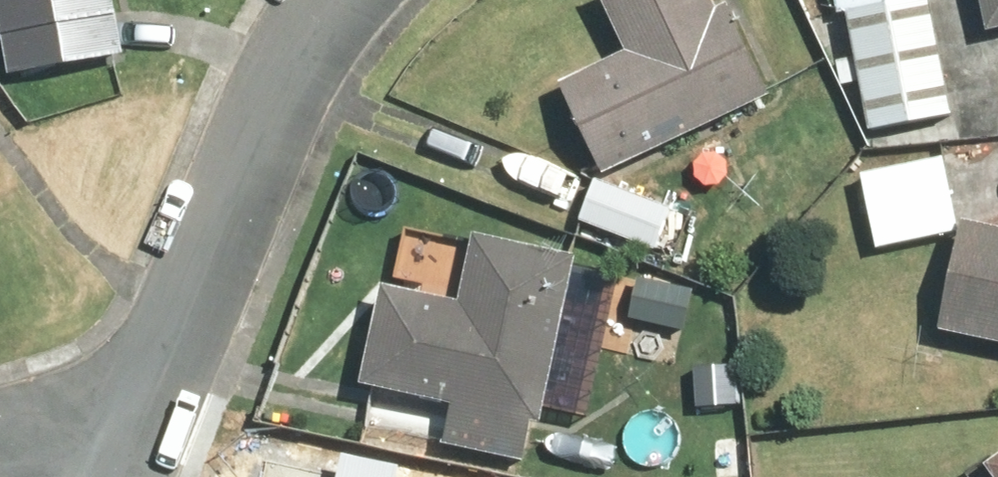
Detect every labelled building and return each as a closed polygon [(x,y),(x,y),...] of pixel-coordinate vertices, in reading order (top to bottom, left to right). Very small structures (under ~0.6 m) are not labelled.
[(9,78),(126,53),(115,0),(0,0),(0,36),(9,78)] [(602,177),(769,96),(723,0),(603,0),(628,52),(558,86),(602,177)] [(838,14),(848,12),(873,132),(952,115),(927,0),(835,0),(838,14)] [(992,35),(997,34),(997,0),(984,0),(992,35)] [(945,161),(861,182),(878,249),(962,228),(945,161)] [(595,180),(579,225),(648,249),(664,205),(595,180)] [(962,228),(942,337),(997,347),(997,235),(962,228)] [(448,445),(535,461),(561,323),(610,332),(623,264),(475,237),(463,301),(378,286),(359,390),(455,408),(448,445)] [(400,449),(343,437),(334,476),(394,476),(400,449)] [(986,476),(997,476),(997,458),(981,472),(986,476)]
